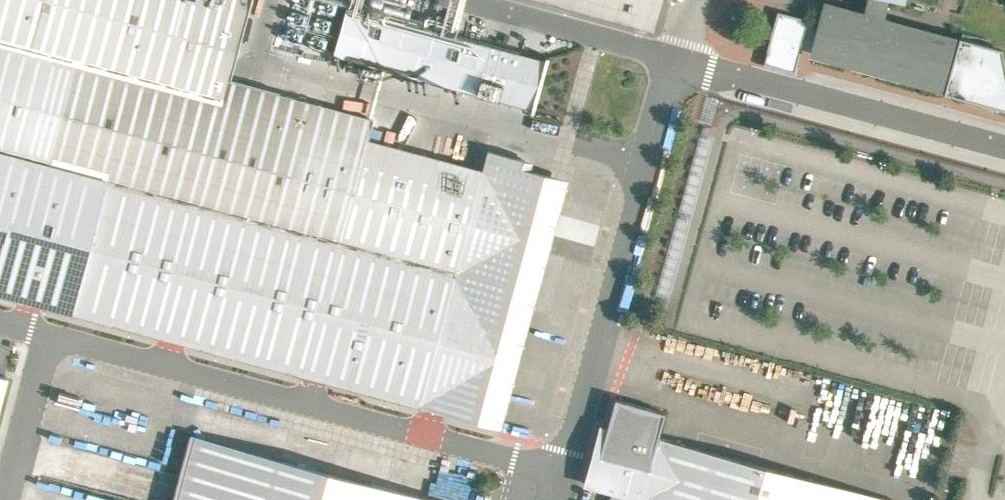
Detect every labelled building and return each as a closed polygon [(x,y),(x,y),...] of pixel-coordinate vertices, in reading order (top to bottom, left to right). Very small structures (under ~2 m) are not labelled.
[(105,179),(69,313),(417,407),(482,170),(367,139),(373,120),(228,80),(250,0),(0,0),(0,151),(105,179)] [(652,30),(660,0),(541,0),(652,30)] [(864,11),(825,2),(818,27),(812,51),(810,61),(1004,108),(1004,63),(1003,50),(885,16),(890,0),(905,5),(906,0),(866,0),(864,11)] [(345,6),(332,54),(534,109),(547,61),(345,6)] [(818,27),(808,25),(808,22),(777,14),(765,60),(796,68),(801,48),(812,51),(818,27)] [(482,170),(417,407),(500,429),(568,179),(530,169),(532,161),(487,149),(482,170)] [(69,313),(105,179),(0,151),(0,294),(69,313)] [(614,399),(607,425),(658,439),(665,413),(614,399)] [(594,427),(580,481),(613,490),(611,499),(885,499),(658,439),(607,425),(606,430),(594,427)] [(192,438),(175,499),(423,499),(192,438)]
